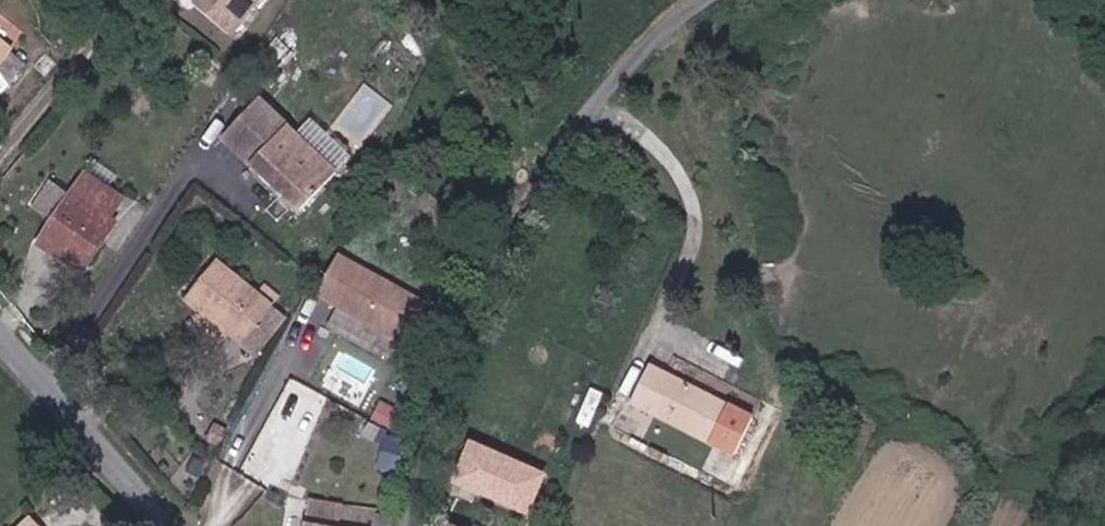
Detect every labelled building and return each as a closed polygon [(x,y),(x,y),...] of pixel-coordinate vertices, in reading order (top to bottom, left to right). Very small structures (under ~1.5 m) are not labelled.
[(212,0),(205,0),(201,4),(236,33),(243,24),(212,0)] [(243,24),(263,0),(212,0),(243,24)] [(27,79),(12,65),(14,63),(0,51),(0,108),(27,79)] [(340,179),(261,106),(226,144),(304,217),(340,179)] [(136,205),(93,174),(43,243),(88,274),(136,205)] [(429,305),(341,260),(320,300),(409,345),(429,305)] [(277,314),(221,269),(191,306),(247,352),(277,314)] [(260,362),(290,324),(277,314),(247,352),(260,362)] [(758,420),(657,363),(637,400),(737,457),(758,420)] [(292,490),(329,393),(286,376),(248,473),(292,490)] [(484,474),(494,453),(475,443),(465,465),(484,474)] [(527,513),(544,477),(494,453),(484,474),(465,465),(458,479),(527,513)] [(316,512),(315,525),(400,525),(401,521),(316,512)]
